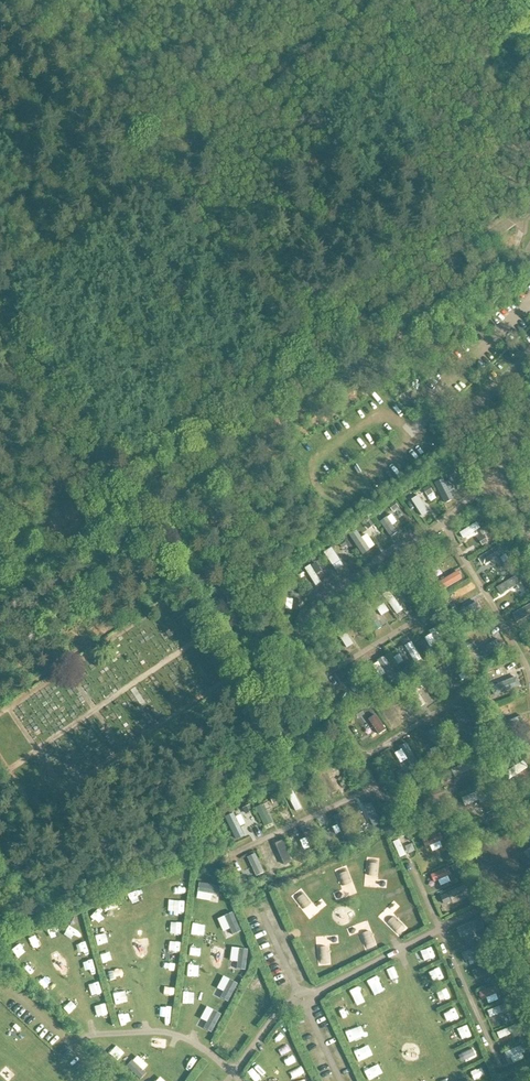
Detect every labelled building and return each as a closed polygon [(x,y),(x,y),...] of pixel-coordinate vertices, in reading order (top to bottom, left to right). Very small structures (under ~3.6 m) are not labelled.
[(485,400),(500,386),(493,379),(478,393),(485,400)] [(445,478),(438,482),(449,502),(456,498),(445,478)] [(432,500),(439,497),(433,485),(426,488),(432,500)] [(425,516),(432,511),(421,494),(414,499),(425,516)] [(394,501),(388,505),(393,512),(399,507),(394,501)] [(382,522),(393,533),(399,526),(387,516),(382,522)] [(466,539),(485,529),(481,521),(462,531),(466,539)] [(367,555),(375,550),(364,531),(356,535),(367,555)] [(341,542),(336,545),(340,551),(345,547),(341,542)] [(483,564),(507,554),(503,545),(480,556),(483,564)] [(511,561),(505,565),(509,571),(515,567),(511,561)] [(440,582),(446,591),(468,577),(462,568),(440,582)] [(432,574),(426,578),(430,584),(436,581),(432,574)] [(506,595),(524,582),(518,574),(500,587),(506,595)] [(374,633),(381,628),(373,615),(381,610),(376,602),(361,612),(374,633)] [(484,611),(479,603),(462,613),(467,621),(484,611)] [(451,605),(447,608),(451,614),(455,611),(451,605)] [(515,612),(520,621),(529,616),(529,605),(515,612)] [(355,618),(350,622),(353,627),(359,623),(355,618)] [(470,637),(465,640),(469,647),(474,643),(470,637)] [(480,649),(484,658),(507,648),(503,638),(480,649)] [(206,644),(209,649),(217,644),(213,639),(206,644)] [(398,657),(404,669),(425,658),(416,640),(401,648),(404,654),(398,657)] [(428,660),(434,655),(430,649),(424,653),(428,660)] [(382,687),(397,677),(384,656),(377,661),(386,674),(377,680),(382,687)] [(455,657),(449,661),(453,667),(459,663),(455,657)] [(446,693),(453,688),(441,668),(433,673),(446,693)] [(351,677),(358,693),(368,689),(361,673),(351,677)] [(491,673),(485,675),(487,682),(494,679),(491,673)] [(426,675),(421,679),(425,684),(430,681),(426,675)] [(522,677),(501,683),(504,693),(525,687),(522,677)] [(377,682),(373,686),(377,691),(382,688),(377,682)] [(401,693),(395,698),(400,703),(405,699),(401,693)] [(392,727),(398,723),(390,710),(398,705),(393,697),(378,707),(392,727)] [(382,735),(390,730),(375,707),(367,712),(382,735)] [(465,709),(457,714),(471,734),(478,729),(465,709)] [(495,709),(489,712),(492,718),(498,715),(495,709)] [(360,720),(354,723),(358,729),(363,726),(360,720)] [(441,750),(450,745),(439,727),(431,732),(441,750)] [(403,763),(410,759),(415,767),(422,763),(411,743),(397,751),(403,763)] [(475,759),(454,769),(457,776),(478,766),(475,759)] [(478,773),(471,776),(474,783),(481,780),(478,773)] [(467,805),(489,797),(486,788),(464,797),(467,805)] [(35,811),(43,806),(37,797),(28,802),(35,811)] [(256,803),(269,827),(277,823),(264,799),(256,803)] [(376,825),(384,822),(375,800),(367,803),(376,825)] [(287,803),(274,809),(281,822),(293,816),(287,803)] [(493,807),(487,810),(490,817),(496,814),(493,807)] [(240,840),(249,836),(238,812),(229,817),(240,840)] [(342,838),(354,833),(345,812),(333,817),(342,838)] [(313,829),(304,833),(313,854),(322,850),(313,829)] [(429,847),(433,846),(435,851),(445,847),(443,840),(447,839),(444,832),(426,838),(429,847)] [(403,838),(397,840),(402,856),(416,851),(413,842),(405,845),(403,838)] [(281,844),(290,864),(296,861),(287,841),(281,844)] [(451,852),(444,856),(448,862),(455,858),(451,852)] [(250,857),(258,876),(267,872),(259,853),(250,857)] [(361,861),(348,864),(350,871),(362,867),(361,861)] [(453,873),(460,870),(457,864),(451,867),(453,873)] [(273,868),(267,870),(270,877),(276,874),(273,868)] [(329,872),(335,888),(347,884),(341,868),(329,872)] [(385,879),(389,889),(404,882),(400,872),(385,879)] [(244,879),(237,882),(239,888),(246,885),(244,879)] [(203,882),(202,891),(223,893),(224,884),(203,882)] [(296,903),(303,896),(293,885),(285,893),(296,903)] [(471,897),(466,885),(447,893),(447,894),(440,897),(444,905),(451,902),(452,905),(471,897)] [(399,906),(412,902),(409,893),(397,896),(399,906)] [(419,911),(403,918),(407,927),(423,920),(419,911)] [(228,915),(237,935),(245,931),(237,912),(228,915)] [(460,930),(464,938),(481,930),(477,922),(460,930)] [(321,937),(317,926),(301,932),(305,943),(321,937)] [(309,951),(315,962),(327,956),(322,945),(309,951)] [(240,968),(250,970),(253,949),(244,947),(240,968)] [(343,968),(352,963),(345,948),(335,952),(343,968)] [(479,979),(495,971),(491,963),(475,970),(479,979)] [(387,971),(395,985),(406,978),(397,965),(387,971)] [(432,971),(436,981),(449,975),(445,965),(432,971)] [(497,973),(492,976),(495,982),(500,979),(497,973)] [(234,978),(224,997),(233,1002),(243,983),(234,978)] [(454,984),(437,990),(441,1002),(458,996),(454,984)] [(483,990),(486,998),(504,993),(501,984),(483,990)] [(364,986),(352,991),(357,1002),(369,997),(364,986)] [(334,999),(340,1009),(350,1003),(344,993),(334,999)] [(493,1017),(510,1010),(507,1003),(489,1010),(493,1017)] [(207,1026),(216,1031),(226,1013),(218,1008),(207,1026)] [(15,1017),(6,1026),(13,1033),(22,1023),(15,1017)] [(456,1029),(459,1039),(474,1035),(472,1025),(456,1029)] [(515,1025),(499,1032),(502,1039),(518,1032),(515,1025)] [(28,1046),(37,1037),(29,1030),(21,1040),(28,1046)] [(467,1049),(472,1061),(484,1055),(479,1043),(467,1049)] [(507,1052),(510,1059),(529,1050),(527,1043),(507,1052)] [(44,1044),(35,1053),(42,1060),(51,1051),(44,1044)] [(142,1077),(153,1065),(141,1054),(130,1066),(142,1077)] [(51,1069),(59,1075),(66,1064),(58,1058),(51,1069)] [(82,1079),(75,1072),(67,1080),(80,1080),(82,1079)]
